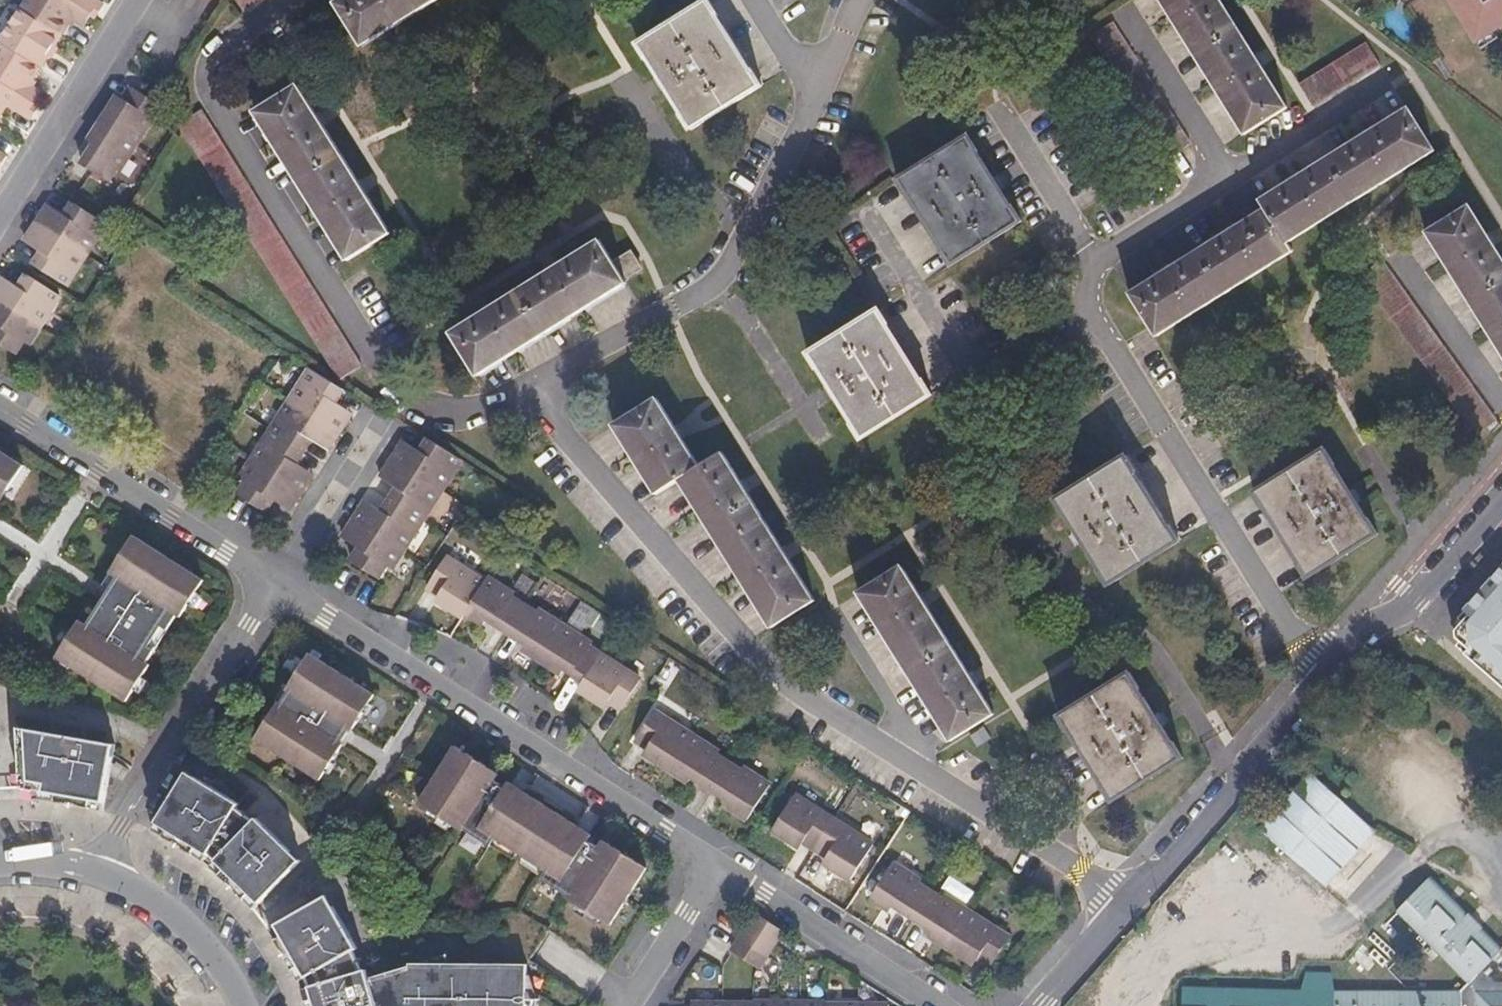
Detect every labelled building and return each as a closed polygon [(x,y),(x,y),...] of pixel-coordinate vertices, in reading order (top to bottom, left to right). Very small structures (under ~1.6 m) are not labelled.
[(63,38),(73,23),(86,31),(94,18),(65,0),(29,0),(22,12),(63,38)] [(96,20),(104,7),(92,0),(65,0),(94,18),(96,20)] [(246,12),(261,0),(237,0),(246,12)] [(438,0),(344,0),(338,4),(364,46),(438,0)] [(1246,135),(1288,110),(1257,60),(1234,24),(1220,0),(1162,0),(1246,135)] [(1478,43),(1501,28),(1501,0),(1452,0),(1478,43)] [(710,1),(639,44),(648,59),(650,59),(684,115),(683,116),(692,130),(763,85),(762,82),(755,71),(754,72),(719,15),(720,15),(710,1)] [(42,70),(50,57),(49,56),(55,48),(56,48),(63,38),(22,12),(20,11),(0,42),(0,44),(1,44),(42,70)] [(1192,146),(1115,24),(1092,38),(1169,159),(1192,146)] [(42,70),(1,44),(0,46),(0,84),(36,107),(43,96),(30,88),(42,70)] [(1300,86),(1314,109),(1324,102),(1380,67),(1366,44),(1300,86)] [(39,108),(36,107),(0,84),(0,102),(8,106),(31,121),(39,108)] [(257,112),(349,259),(391,232),(366,192),(319,118),(300,86),(257,112)] [(115,113),(110,109),(94,134),(99,138),(96,143),(83,164),(108,179),(115,169),(119,171),(162,105),(132,87),(121,104),(115,113)] [(121,104),(114,102),(110,109),(115,113),(121,104)] [(363,365),(202,109),(181,123),(334,368),(340,379),(363,365)] [(1409,111),(1262,203),(1267,211),(1132,295),(1150,324),(1158,337),(1293,253),(1287,244),(1435,153),(1409,111)] [(99,138),(94,134),(90,139),(96,143),(99,138)] [(910,196),(945,252),(944,252),(953,267),(1024,223),(1014,208),(1013,209),(979,155),(979,152),(971,138),(900,182),(909,196),(910,196)] [(56,219),(44,211),(28,235),(41,243),(36,249),(41,252),(34,264),(65,283),(104,223),(73,202),(64,216),(60,213),(56,219)] [(60,213),(47,205),(44,211),(56,219),(60,213)] [(1470,208),(1428,234),(1501,353),(1501,261),(1470,208)] [(41,243),(28,235),(24,241),(36,249),(41,243)] [(480,376),(627,283),(625,279),(642,268),(638,260),(632,251),(614,262),(601,241),(558,268),(487,313),(454,333),(480,376)] [(1361,277),(1475,437),(1496,422),(1489,412),(1383,263),(1361,277)] [(0,284),(0,342),(12,351),(21,339),(27,343),(58,295),(27,274),(19,287),(15,284),(11,290),(0,284)] [(2,276),(0,279),(0,284),(11,290),(15,284),(2,276)] [(863,439),(934,396),(925,382),(924,382),(889,327),(890,326),(881,312),(811,355),(820,369),(821,369),(835,391),(855,424),(855,426),(863,439)] [(335,402),(344,389),(311,368),(241,477),(247,480),(239,494),(266,511),(274,497),(278,500),(282,495),(295,504),(311,479),(297,470),(301,464),(297,462),(311,439),(316,442),(319,436),(334,445),(350,419),(336,410),(339,405),(335,402)] [(681,479),(773,626),(814,600),(786,554),(742,483),(723,452),(700,467),(658,399),(616,425),(624,438),(658,492),(681,479)] [(350,419),(354,414),(339,405),(336,410),(350,419)] [(386,567),(457,456),(425,435),(414,452),(409,449),(406,454),(394,446),(378,472),(390,479),(387,484),(392,487),(377,510),(372,507),(369,513),(356,505),(340,531),(352,539),(349,544),(353,547),(346,560),(372,576),(380,563),(386,567)] [(316,442),(330,450),(334,445),(319,436),(316,442)] [(406,454),(409,449),(398,441),(394,446),(406,454)] [(3,491),(11,495),(29,467),(0,448),(0,496),(3,491)] [(1256,493),(1299,563),(1300,564),(1309,579),(1379,535),(1336,467),(1326,449),(1256,493)] [(1110,586),(1180,542),(1171,526),(1170,527),(1136,473),(1137,473),(1127,457),(1057,501),(1066,515),(1068,515),(1102,570),(1101,571),(1110,586)] [(297,470),(311,479),(315,473),(301,464),(297,470)] [(390,479),(378,472),(375,477),(387,484),(390,479)] [(11,495),(3,491),(0,496),(0,512),(11,495)] [(282,495),(278,500),(292,509),(295,504),(282,495)] [(372,507),(360,499),(356,505),(369,513),(372,507)] [(340,531),(336,536),(349,544),(352,539),(340,531)] [(88,642),(81,638),(66,662),(135,707),(144,694),(152,681),(159,669),(155,666),(187,619),(191,622),(199,610),(207,597),(215,585),(144,540),(126,568),(133,572),(118,595),(125,599),(117,611),(110,608),(96,629),(88,642)] [(595,694),(602,699),(620,710),(640,678),(589,646),(592,642),(536,607),(533,611),(510,596),(512,592),(484,575),(481,579),(443,555),(424,586),(442,597),(450,601),(446,608),(460,617),(463,613),(476,620),(479,615),(487,620),(523,643),(529,647),(526,652),(554,670),(558,665),(564,669),(584,681),(578,691),(592,700),(595,694)] [(112,590),(118,595),(133,572),(126,568),(112,590)] [(862,593),(953,741),(995,715),(904,568),(862,593)] [(1452,640),(1501,685),(1501,579),(1452,640)] [(118,595),(110,608),(117,611),(125,599),(118,595)] [(210,599),(207,597),(199,610),(202,611),(210,599)] [(450,601),(442,597),(438,604),(446,608),(450,601)] [(483,625),(487,620),(479,615),(476,620),(483,625)] [(89,625),(81,638),(88,642),(96,629),(89,625)] [(520,648),(526,652),(529,647),(523,643),(520,648)] [(326,763),(338,744),(331,740),(339,727),(347,731),(358,711),(364,703),(369,695),(306,655),(297,668),(293,675),(283,690),(286,693),(278,705),(275,703),(266,718),(261,725),(253,738),(317,778),(321,771),(326,763)] [(560,674),(564,669),(558,665),(554,670),(560,674)] [(289,673),(293,675),(297,668),(294,666),(289,673)] [(1174,744),(1131,673),(1062,717),(1071,731),(1073,734),(1114,802),(1183,758),(1175,744),(1174,744)] [(152,681),(144,694),(147,695),(154,683),(152,681)] [(283,690),(275,703),(278,705),(286,693),(283,690)] [(599,704),(602,699),(595,694),(592,700),(599,704)] [(364,703),(358,711),(362,714),(367,706),(364,703)] [(659,759),(686,776),(689,771),(695,775),(733,798),(739,802),(736,808),(750,816),(770,782),(743,765),(741,769),(717,754),(720,750),(655,709),(637,738),(657,750),(663,754),(659,759)] [(257,722),(261,725),(266,718),(262,715),(257,722)] [(331,740),(338,744),(346,732),(347,731),(339,727),(331,740)] [(82,804),(103,810),(116,747),(17,728),(23,797),(46,798),(64,801),(82,804)] [(475,836),(502,789),(491,783),(497,774),(452,746),(416,802),(427,809),(451,823),(462,831),(463,828),(475,836)] [(653,755),(659,759),(663,754),(657,750),(653,755)] [(330,765),(326,763),(321,771),(325,773),(330,765)] [(236,802),(186,771),(171,793),(216,819),(193,855),(204,862),(221,876),(234,887),(245,899),(251,907),(298,857),(253,815),(250,817),(234,806),(236,802)] [(689,771),(686,776),(692,780),(695,775),(689,771)] [(1376,830),(1312,773),(1262,829),(1326,885),(1376,830)] [(509,784),(506,782),(502,789),(518,798),(522,792),(509,784)] [(569,898),(598,849),(585,840),(570,831),(574,825),(567,820),(529,796),(522,792),(518,798),(502,789),(475,836),(491,845),(493,841),(496,838),(519,852),(524,855),(546,869),(544,873),(541,877),(568,894),(566,896),(569,898)] [(842,862),(839,867),(853,876),(873,843),(795,792),(774,827),(789,836),(792,831),(798,835),(835,858),(842,862)] [(171,793),(148,828),(160,834),(183,847),(193,855),(216,819),(171,793)] [(739,802),(733,798),(730,804),(736,808),(739,802)] [(451,823),(427,809),(425,812),(449,827),(451,823)] [(587,833),(574,825),(570,831),(585,840),(589,834),(587,833)] [(792,831),(789,836),(795,840),(798,835),(792,831)] [(496,838),(493,841),(516,855),(519,852),(496,838)] [(600,917),(607,922),(640,865),(602,842),(598,849),(569,898),(577,903),(600,917)] [(522,859),(544,873),(546,869),(524,855),(522,859)] [(832,863),(839,867),(842,862),(835,858),(832,863)] [(895,902),(935,927),(941,930),(937,936),(972,958),(975,952),(995,964),(1012,936),(948,895),(946,899),(919,883),(922,879),(893,861),(873,895),(886,903),(889,898),(895,902)] [(640,865),(607,922),(610,923),(645,868),(640,865)] [(1474,986),(1466,995),(1337,994),(1334,976),(1309,976),(1303,994),(1183,994),(1183,1005),(1501,1005),(1501,942),(1432,881),(1399,918),(1474,986)] [(369,978),(365,968),(361,968),(352,950),(356,948),(326,896),(267,927),(276,940),(287,959),(303,993),(307,1005),(523,1005),(523,966),(406,965),(406,968),(369,978)] [(892,907),(895,902),(889,898),(886,903),(892,907)] [(598,920),(600,917),(577,903),(575,906),(598,920)] [(783,930),(758,914),(732,954),(757,970),(783,930)] [(941,930),(935,927),(932,932),(937,936),(941,930)]
